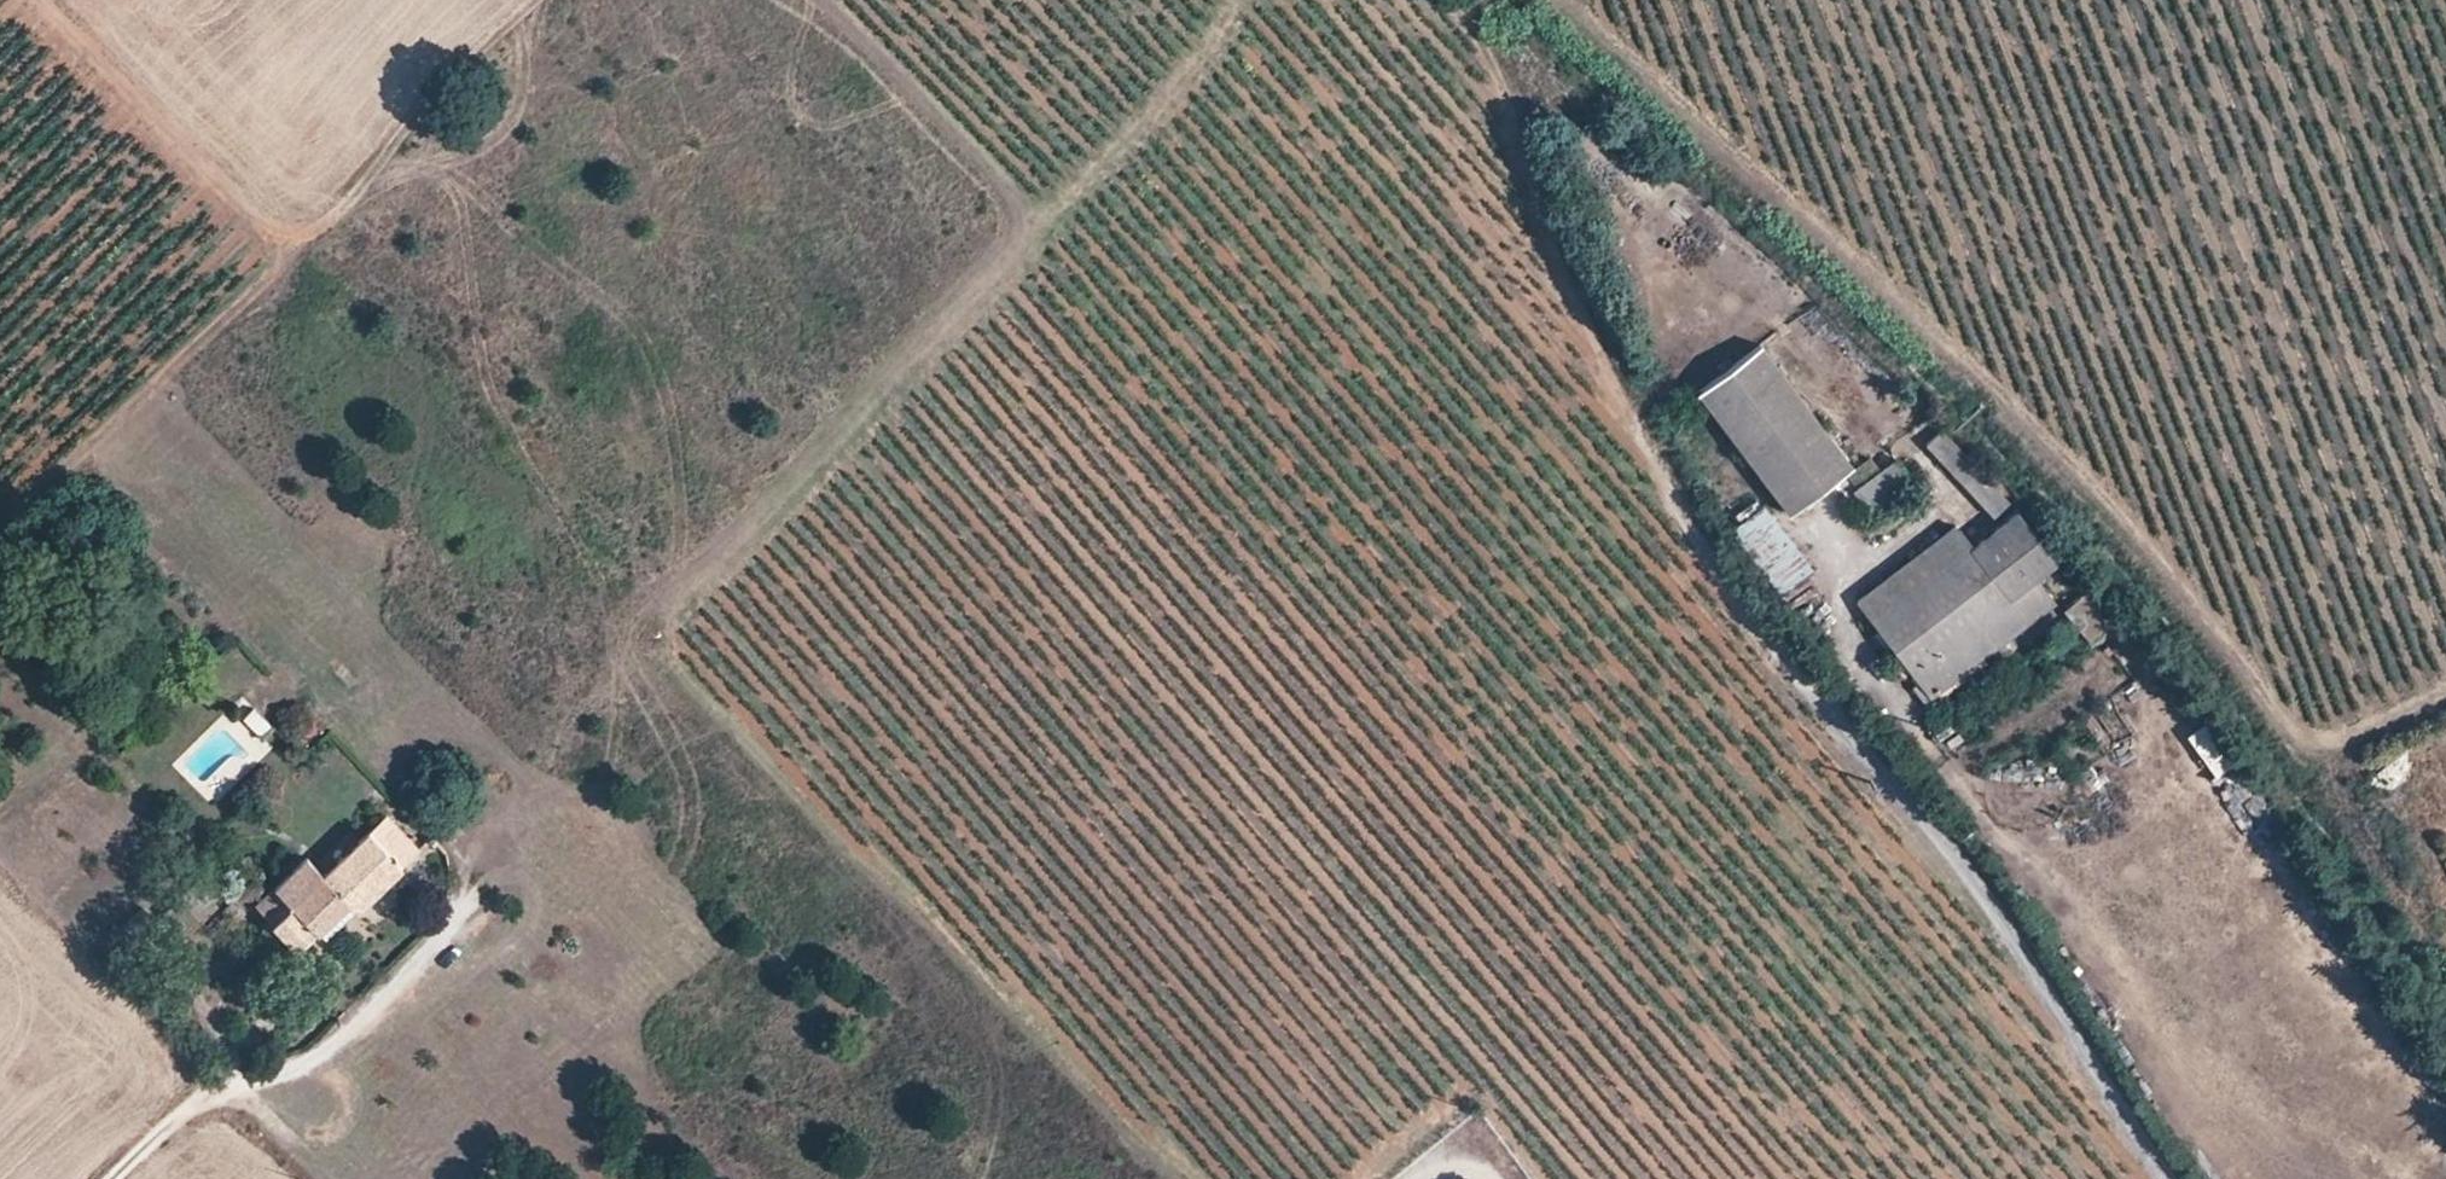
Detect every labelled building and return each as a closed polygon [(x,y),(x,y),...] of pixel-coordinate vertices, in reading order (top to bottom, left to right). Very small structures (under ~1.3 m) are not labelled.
[(1694,392),(1786,513),(1819,488),(1850,464),(1757,344),(1694,392)] [(1940,424),(1923,440),(1992,514),(2008,499),(1940,424)] [(1855,487),(1873,510),(1912,480),(1895,458),(1855,487)] [(1806,564),(1762,503),(1739,520),(1783,581),(1806,564)] [(1891,647),(1929,695),(2053,600),(2034,576),(2053,561),(2013,510),(1969,545),(1951,523),(1854,599),(1891,647)] [(2063,612),(2088,645),(2111,626),(2086,594),(2063,612)] [(261,910),(303,953),(353,904),(361,912),(424,851),(389,815),(326,877),(311,861),(261,910)] [(168,918),(189,940),(222,909),(202,887),(168,918)]
